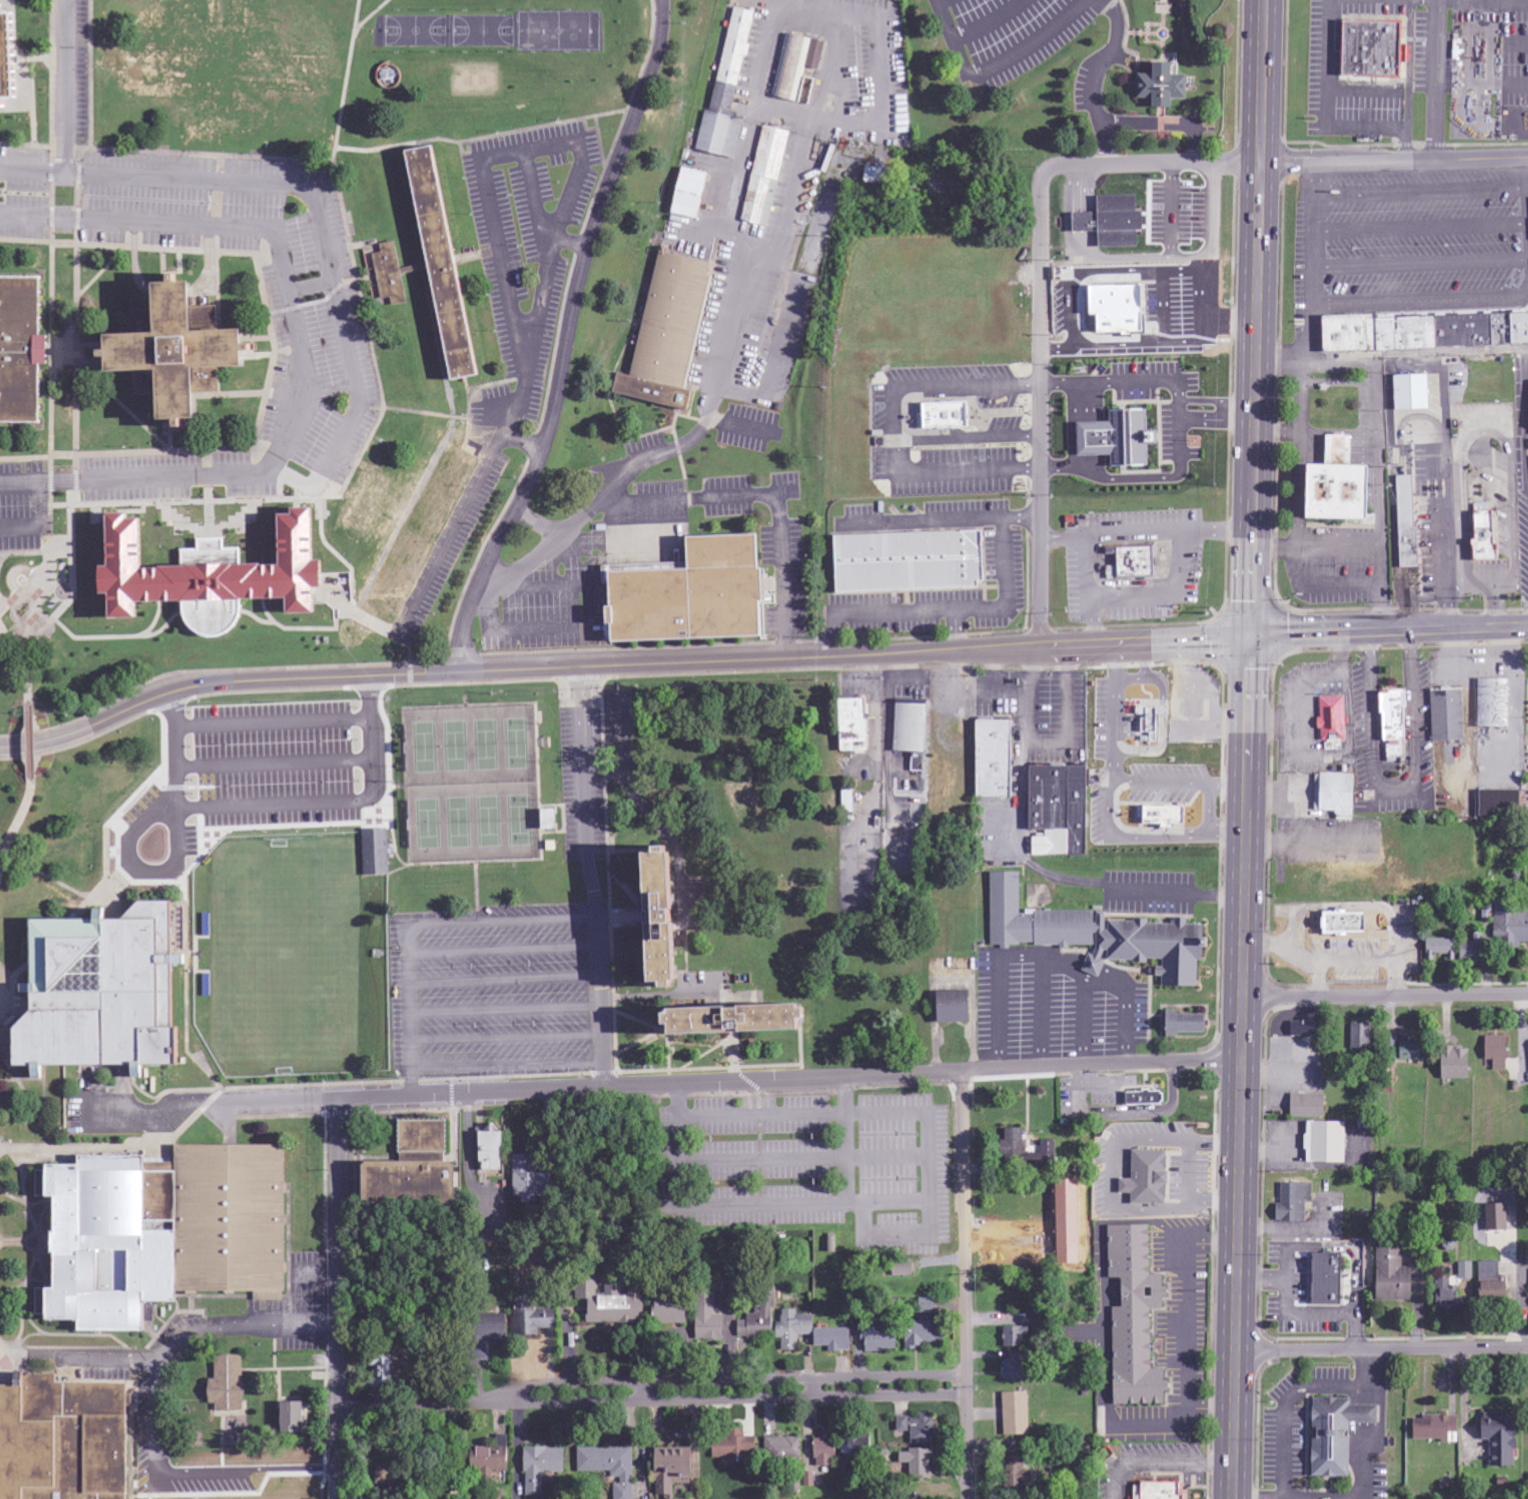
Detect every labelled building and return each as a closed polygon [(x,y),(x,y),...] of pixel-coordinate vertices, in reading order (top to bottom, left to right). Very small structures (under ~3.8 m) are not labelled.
[(697,151),(737,159),(745,120),(734,118),(756,12),(733,7),(712,113),(705,111),(697,151)] [(7,92),(0,92),(0,102),(9,101),(10,111),(27,111),(26,100),(38,100),(36,18),(19,18),(19,22),(5,22),(7,92)] [(1336,77),(1398,78),(1399,22),(1337,21),(1336,77)] [(812,38),(785,33),(774,97),(800,102),(812,38)] [(1180,64),(1157,64),(1157,75),(1143,75),(1142,99),(1154,99),(1154,108),(1179,109),(1179,99),(1192,100),(1192,76),(1180,76),(1180,64)] [(781,182),(793,132),(765,126),(742,221),(764,226),(775,181),(781,182)] [(486,379),(448,147),(418,152),(437,270),(436,270),(440,293),(446,293),(461,383),(486,379)] [(891,185),(891,167),(862,166),(862,183),(891,185)] [(703,220),(712,173),(685,168),(676,215),(703,220)] [(1104,248),(1142,247),(1141,232),(1150,231),(1150,212),(1141,213),(1141,196),(1102,197),(1103,213),(1078,214),(1078,233),(1103,233),(1104,248)] [(409,303),(396,242),(382,245),(384,253),(374,255),(384,300),(392,298),(394,306),(409,303)] [(619,396),(691,410),(695,392),(689,391),(715,263),(659,251),(633,376),(623,374),(619,396)] [(45,366),(54,366),(54,337),(45,337),(46,279),(0,278),(0,424),(44,424),(45,366)] [(1152,286),(1106,287),(1108,339),(1153,338),(1152,286)] [(195,432),(202,431),(202,423),(215,423),(214,341),(185,342),(185,370),(161,337),(166,333),(171,341),(171,332),(165,327),(176,319),(160,319),(160,309),(134,310),(134,336),(130,342),(115,342),(115,352),(105,352),(99,358),(117,358),(117,364),(132,376),(137,376),(137,396),(166,395),(167,417),(176,417),(181,423),(195,423),(195,432)] [(1316,319),(1317,351),(1527,345),(1527,313),(1316,319)] [(1390,376),(1391,411),(1425,410),(1424,375),(1390,376)] [(928,430),(975,429),(975,403),(928,404),(928,430)] [(1151,428),(1151,413),(1118,412),(1118,421),(1123,421),(1123,427),(1151,428)] [(1294,521),(1358,522),(1359,468),(1347,468),(1347,437),(1320,436),(1320,467),(1294,467),(1294,521)] [(1396,569),(1415,568),(1412,476),(1393,477),(1396,569)] [(330,615),(329,592),(332,591),(327,511),(306,512),(302,516),(279,518),(282,567),(244,569),(244,553),(200,534),(201,550),(184,551),(185,569),(155,571),(152,517),(104,520),(109,595),(122,601),(123,623),(151,621),(150,607),(193,604),(195,638),(220,637),(230,627),(229,620),(237,612),(233,610),(233,605),(290,601),(291,617),(330,615)] [(1469,561),(1495,561),(1493,511),(1467,512),(1469,561)] [(841,535),(843,592),(990,587),(988,530),(841,535)] [(767,638),(766,535),(696,535),(696,565),(607,566),(608,584),(614,584),(614,607),(606,607),(606,626),(612,626),(612,640),(767,638)] [(1122,548),(1123,576),(1158,575),(1157,547),(1122,548)] [(1509,679),(1475,678),(1474,727),(1509,727),(1509,679)] [(1462,740),(1460,688),(1429,689),(1430,741),(1462,740)] [(1402,757),(1401,690),(1376,691),(1377,741),(1384,741),(1384,761),(1394,761),(1394,757),(1402,757)] [(1315,697),(1316,729),(1318,729),(1319,741),(1343,740),(1341,696),(1315,697)] [(872,698),(845,699),(846,751),(873,751),(872,698)] [(930,704),(896,703),(894,752),(912,753),(911,771),(927,772),(930,704)] [(1161,706),(1144,706),(1145,742),(1162,742),(1161,706)] [(981,797),(1017,797),(1017,720),(982,720),(981,797)] [(1029,831),(1047,831),(1047,838),(1032,838),(1032,855),(1089,856),(1089,767),(1029,766),(1029,831)] [(1352,773),(1315,773),(1315,811),(1333,811),(1333,819),(1351,820),(1352,773)] [(1516,790),(1475,790),(1475,815),(1515,816),(1516,790)] [(1192,806),(1149,806),(1149,825),(1191,825),(1192,806)] [(377,835),(367,836),(369,872),(388,872),(387,843),(378,843),(377,835)] [(701,849),(675,849),(675,877),(671,877),(671,888),(648,888),(648,951),(671,951),(671,957),(675,957),(675,981),(687,981),(687,986),(701,987),(701,849)] [(991,943),(1098,949),(1098,955),(1093,955),(1086,970),(1101,977),(1108,964),(1108,959),(1167,963),(1166,967),(1160,967),(1160,977),(1166,977),(1166,985),(1201,987),(1203,960),(1210,961),(1212,926),(1191,925),(1191,918),(1180,918),(1177,924),(1158,924),(1154,922),(1109,919),(1109,913),(1029,909),(1024,873),(995,872),(991,943)] [(46,922),(29,984),(21,985),(23,995),(35,993),(38,1012),(23,1014),(14,1047),(17,1068),(31,1065),(33,1079),(50,1077),(51,1071),(132,1060),(134,1078),(151,1076),(154,1067),(195,1061),(191,1029),(186,1027),(177,965),(195,963),(197,957),(184,953),(177,899),(143,904),(139,917),(119,920),(117,908),(101,910),(99,915),(46,922)] [(1506,940),(1506,949),(1519,949),(1519,943),(1527,943),(1527,908),(1493,907),(1493,939),(1506,940)] [(1315,933),(1359,935),(1360,913),(1316,911),(1315,933)] [(1457,942),(1458,965),(1480,964),(1479,934),(1471,934),(1472,941),(1457,942)] [(1453,957),(1453,938),(1426,939),(1426,957),(1453,957)] [(976,991),(940,991),(941,1022),(976,1022),(976,991)] [(828,1030),(827,1018),(833,1018),(832,1005),(690,1007),(690,1023),(677,1023),(677,1013),(670,1013),(671,1033),(828,1030)] [(1213,1015),(1182,1014),(1182,1010),(1168,1010),(1168,1037),(1181,1037),(1182,1032),(1212,1033),(1213,1015)] [(1286,1036),(1311,1037),(1312,1021),(1287,1021),(1286,1036)] [(1349,1050),(1369,1050),(1368,1024),(1349,1024),(1349,1050)] [(1504,1036),(1483,1036),(1482,1060),(1492,1060),(1492,1071),(1503,1071),(1504,1036)] [(1397,1042),(1397,1038),(1386,1038),(1385,1060),(1417,1061),(1418,1042),(1397,1042)] [(1438,1046),(1437,1078),(1468,1079),(1468,1047),(1438,1046)] [(1168,1104),(1167,1091),(1128,1092),(1128,1106),(1168,1104)] [(1321,1094),(1287,1093),(1287,1117),(1320,1118),(1321,1094)] [(1343,1122),(1302,1122),(1302,1162),(1343,1163),(1343,1122)] [(479,1170),(505,1171),(506,1132),(497,1132),(497,1124),(488,1124),(488,1132),(480,1132),(479,1170)] [(1006,1129),(1007,1158),(1026,1158),(1027,1166),(1057,1165),(1056,1141),(1041,1141),(1041,1151),(1026,1151),(1025,1129),(1006,1129)] [(293,1147),(181,1143),(180,1160),(88,1157),(88,1165),(56,1164),(56,1172),(41,1171),(40,1197),(66,1198),(62,1289),(56,1289),(55,1309),(50,1309),(51,1296),(49,1296),(49,1290),(41,1290),(40,1314),(56,1315),(56,1320),(88,1322),(87,1330),(151,1332),(153,1301),(184,1302),(184,1291),(257,1294),(256,1299),(286,1300),(293,1147)] [(1135,1204),(1173,1205),(1173,1172),(1171,1172),(1171,1151),(1136,1150),(1136,1179),(1124,1179),(1123,1194),(1135,1194),(1135,1204)] [(532,1156),(516,1156),(517,1196),(526,1196),(526,1201),(555,1201),(554,1173),(532,1173),(532,1156)] [(461,1162),(374,1163),(375,1205),(462,1204),(461,1162)] [(1309,1183),(1278,1183),(1279,1204),(1272,1204),(1272,1222),(1302,1221),(1302,1203),(1309,1202),(1309,1183)] [(1484,1231),(1504,1230),(1503,1204),(1483,1204),(1484,1231)] [(1117,1405),(1170,1405),(1169,1370),(1156,1370),(1155,1310),(1169,1310),(1168,1275),(1154,1275),(1153,1225),(1112,1226),(1112,1279),(1127,1279),(1128,1308),(1116,1308),(1117,1405)] [(1408,1301),(1409,1268),(1399,1267),(1399,1248),(1373,1248),(1372,1300),(1408,1301)] [(1308,1253),(1306,1304),(1335,1306),(1337,1254),(1308,1253)] [(1497,1261),(1476,1262),(1478,1300),(1503,1299),(1502,1275),(1497,1275),(1497,1261)] [(1457,1278),(1473,1279),(1473,1262),(1458,1262),(1457,1278)] [(894,1263),(894,1277),(916,1276),(916,1263),(894,1263)] [(1447,1283),(1446,1278),(1432,1278),(1433,1309),(1455,1308),(1454,1283),(1447,1283)] [(589,1324),(647,1323),(646,1291),(630,1291),(630,1296),(598,1297),(598,1283),(581,1283),(581,1300),(589,1300),(589,1324)] [(691,1300),(660,1299),(660,1324),(691,1324),(691,1300)] [(921,1314),(939,1314),(939,1299),(921,1299),(921,1314)] [(533,1302),(516,1303),(517,1337),(541,1336),(541,1328),(559,1328),(559,1310),(533,1310),(533,1302)] [(698,1341),(726,1342),(727,1317),(717,1316),(717,1302),(700,1302),(698,1341)] [(854,1329),(816,1329),(816,1316),(800,1315),(800,1310),(784,1310),(783,1324),(776,1324),(776,1311),(757,1310),(757,1315),(749,1315),(749,1321),(738,1321),(737,1338),(784,1339),(783,1351),(800,1351),(800,1336),(815,1336),(815,1346),(831,1347),(831,1352),(853,1352),(854,1329)] [(908,1348),(925,1348),(926,1342),(947,1343),(947,1322),(909,1321),(908,1348)] [(869,1351),(900,1352),(901,1328),(863,1327),(863,1342),(869,1343),(869,1351)] [(1025,1348),(1026,1328),(1006,1327),(1005,1347),(1025,1348)] [(246,1412),(246,1356),(218,1356),(218,1380),(212,1380),(212,1404),(218,1404),(218,1412),(246,1412)] [(396,1358),(378,1358),(379,1389),(397,1389),(396,1358)] [(1026,1361),(1005,1360),(1004,1380),(1025,1381),(1026,1361)] [(6,1498),(135,1498),(134,1392),(131,1393),(131,1384),(62,1384),(62,1374),(27,1375),(27,1387),(5,1387),(6,1498)] [(1005,1393),(1006,1436),(1032,1435),(1031,1392),(1005,1393)] [(1345,1477),(1346,1435),(1346,1423),(1373,1424),(1373,1406),(1346,1406),(1346,1399),(1309,1398),(1307,1477),(1345,1477)] [(288,1434),(310,1434),(310,1403),(288,1403),(288,1434)] [(1510,1467),(1510,1413),(1477,1413),(1477,1441),(1487,1441),(1487,1467),(1510,1467)] [(1409,1440),(1446,1441),(1446,1433),(1455,1433),(1455,1416),(1420,1415),(1420,1419),(1410,1419),(1409,1440)] [(914,1444),(937,1444),(936,1417),(911,1418),(911,1417),(899,1417),(900,1432),(913,1431),(914,1444)] [(716,1458),(728,1459),(728,1463),(744,1463),(745,1455),(759,1455),(759,1437),(716,1437),(716,1458)] [(767,1461),(803,1462),(804,1438),(767,1437),(767,1461)] [(510,1438),(498,1438),(498,1448),(476,1448),(476,1480),(494,1480),(494,1470),(508,1470),(508,1463),(510,1463),(510,1438)] [(816,1438),(816,1466),(839,1467),(840,1438),(816,1438)] [(873,1457),(872,1438),(842,1440),(844,1459),(873,1457)] [(544,1473),(565,1474),(566,1448),(527,1448),(526,1496),(543,1496),(544,1473)] [(612,1471),(612,1477),(622,1477),(622,1485),(616,1485),(616,1498),(635,1498),(634,1448),(579,1449),(579,1472),(612,1471)] [(677,1496),(677,1484),(697,1484),(697,1448),(658,1449),(658,1496),(677,1496)] [(934,1451),(903,1450),(902,1464),(912,1464),(912,1479),(933,1479),(934,1451)] [(1032,1487),(1030,1457),(1011,1457),(1012,1487),(1032,1487)] [(1144,1482),(1144,1486),(1136,1486),(1135,1498),(1188,1498),(1188,1497),(1186,1497),(1186,1483),(1144,1482)]
